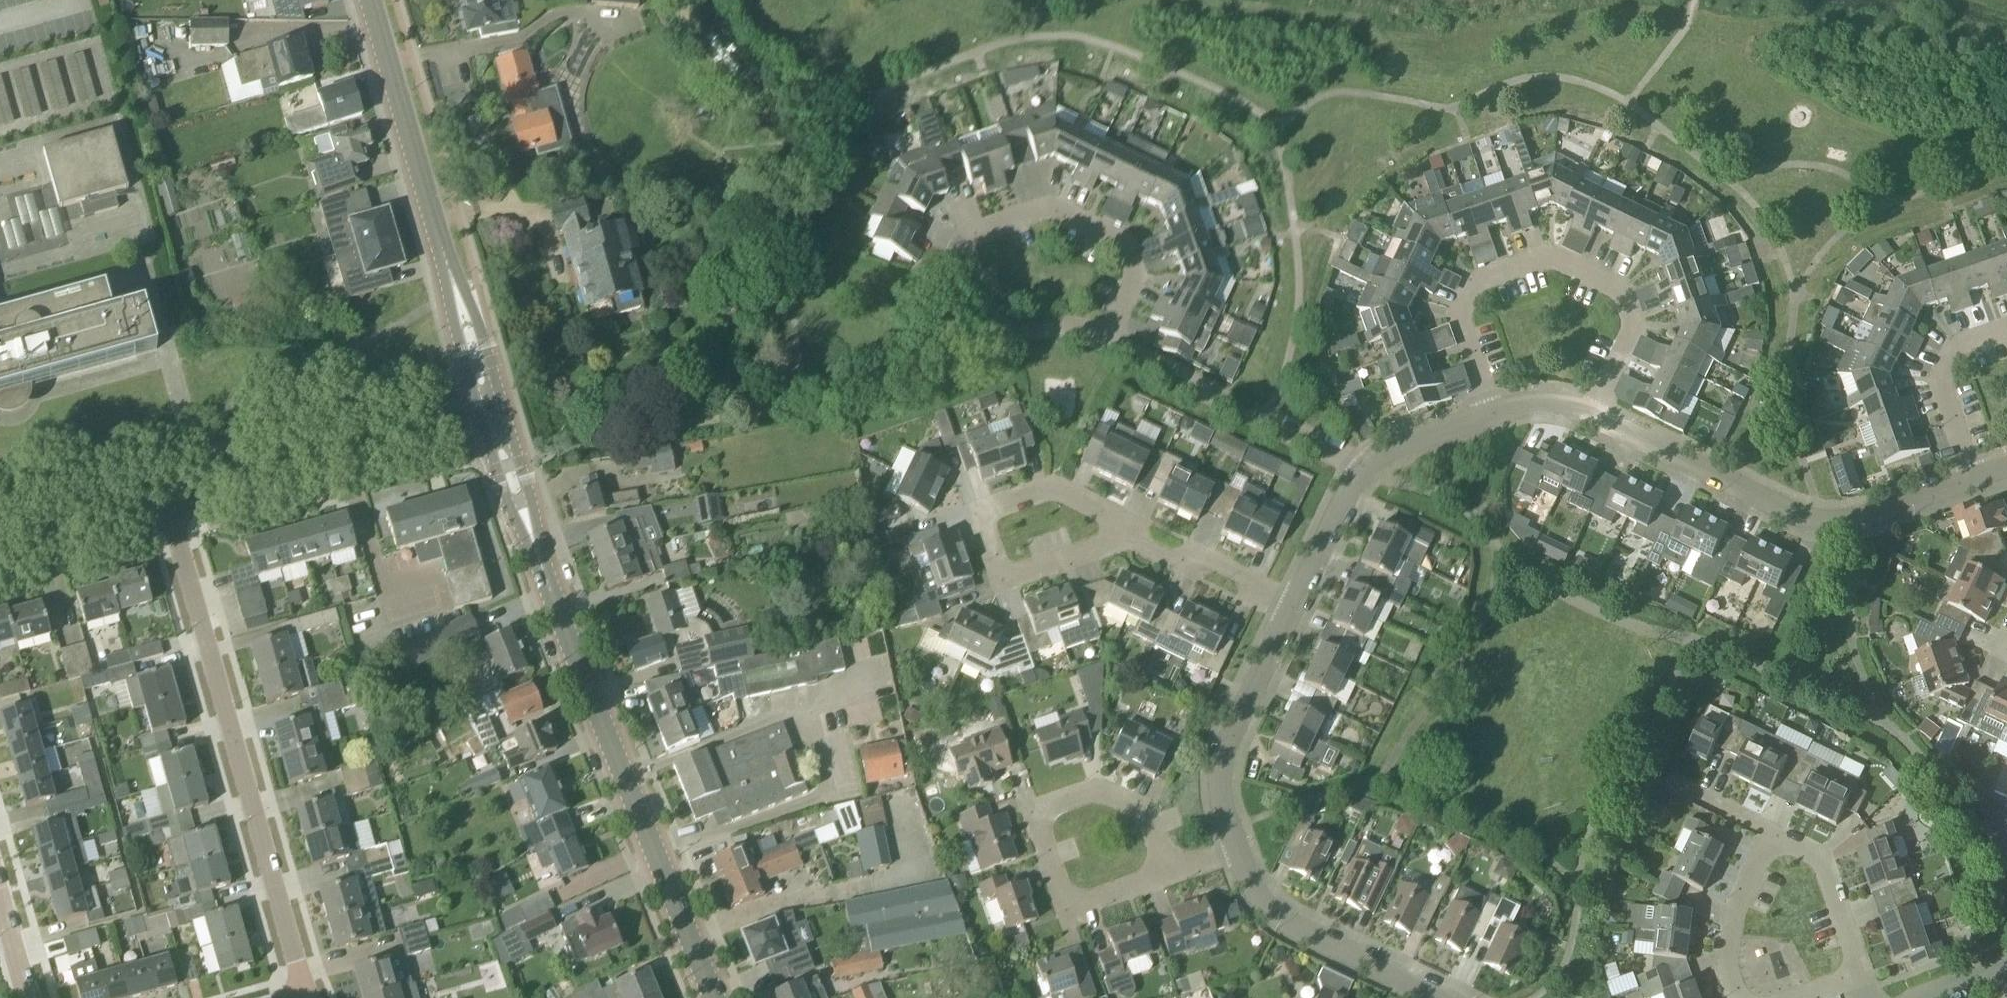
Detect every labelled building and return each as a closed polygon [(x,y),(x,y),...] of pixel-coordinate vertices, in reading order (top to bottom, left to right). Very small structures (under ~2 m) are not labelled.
[(329,3),(328,0),(298,0),(301,11),(329,3)] [(497,0),(464,0),(466,9),(462,10),(467,32),(480,29),(482,38),(518,32),(519,30),(516,19),(502,23),(497,0)] [(190,20),(190,46),(229,46),(229,19),(190,20)] [(233,57),(241,86),(260,81),(263,91),(279,87),(312,78),(302,38),(233,57)] [(94,100),(81,48),(56,55),(58,59),(13,71),(10,59),(0,62),(0,71),(1,75),(0,75),(0,120),(16,116),(17,119),(94,100)] [(522,152),(524,152),(536,148),(538,156),(572,146),(555,88),(537,94),(533,79),(526,55),(498,64),(504,87),(503,87),(508,103),(512,102),(518,123),(514,124),(518,137),(515,138),(518,149),(521,148),(522,152)] [(290,135),(362,115),(352,84),(318,94),(323,110),(286,121),(290,135)] [(285,104),(289,115),(310,109),(307,97),(285,104)] [(1024,116),(1008,121),(1018,149),(1030,145),(1036,162),(1052,156),(1054,120),(1055,106),(1055,102),(1023,113),(1024,116)] [(895,158),(907,171),(931,198),(948,193),(942,175),(953,171),(944,143),(932,110),(916,118),(920,150),(895,158)] [(1052,156),(1068,164),(1088,122),(1089,121),(1079,117),(1073,129),(1054,120),(1052,156)] [(981,145),(996,190),(1007,187),(1002,174),(1013,170),(1007,153),(1018,149),(1008,121),(997,125),(1001,138),(981,145)] [(1071,181),(1081,186),(1102,143),(1108,131),(1088,122),(1068,164),(1077,169),(1071,181)] [(361,184),(356,166),(368,162),(363,148),(372,146),(366,129),(349,135),(346,125),(315,135),(316,139),(314,140),(320,158),(322,157),(323,160),(306,165),(317,199),(361,184)] [(129,188),(112,131),(43,151),(59,208),(81,202),(85,216),(81,217),(81,218),(119,207),(119,206),(115,192),(129,188)] [(1527,179),(1538,210),(1553,205),(1556,155),(1532,163),(1521,134),(1512,137),(1522,165),(1526,179),(1527,179)] [(1110,200),(1120,205),(1149,147),(1129,137),(1121,152),(1107,183),(1116,187),(1110,200)] [(996,190),(981,145),(960,153),(955,140),(944,143),(953,171),(965,167),(971,185),(981,181),(986,194),(996,190)] [(1097,178),(1107,183),(1121,152),(1102,143),(1081,186),(1091,191),(1097,178)] [(1136,197),(1146,201),(1167,158),(1167,155),(1149,147),(1120,205),(1130,210),(1136,197)] [(1460,150),(1450,154),(1454,164),(1464,160),(1460,150)] [(1556,155),(1553,205),(1567,212),(1582,182),(1587,171),(1588,171),(1589,169),(1580,164),(1579,167),(1574,165),(1575,164),(1556,155)] [(1146,201),(1160,208),(1188,183),(1169,174),(1175,162),(1167,158),(1146,201)] [(886,184),(876,204),(902,217),(907,206),(924,214),(931,198),(907,171),(898,190),(886,184)] [(1428,187),(1438,183),(1434,171),(1424,175),(1428,187)] [(1587,171),(1582,182),(1567,212),(1577,217),(1571,229),(1581,234),(1602,191),(1607,180),(1588,171),(1587,171)] [(1160,208),(1165,223),(1210,208),(1239,198),(1234,189),(1208,198),(1199,173),(1188,183),(1160,208)] [(1507,186),(1522,231),(1533,227),(1528,214),(1538,210),(1527,179),(1526,179),(1507,186)] [(1462,187),(1481,245),(1492,241),(1488,228),(1497,225),(1486,193),(1481,180),(1462,187)] [(1486,193),(1497,225),(1507,222),(1512,235),(1522,231),(1507,186),(1486,193)] [(1462,187),(1441,193),(1456,239),(1466,236),(1471,249),(1481,245),(1462,187)] [(1602,191),(1581,234),(1591,239),(1597,227),(1606,231),(1621,201),(1602,191)] [(1441,244),(1456,239),(1441,193),(1407,206),(1417,216),(1441,244)] [(354,235),(357,249),(396,238),(388,210),(354,220),(346,195),(320,203),(327,229),(338,226),(342,239),(354,235)] [(1992,199),(1972,206),(1973,209),(1977,221),(1997,214),(1992,199)] [(1620,253),(1640,210),(1621,201),(1606,231),(1615,236),(1609,248),(1620,253)] [(1645,201),(1640,210),(1620,253),(1630,258),(1636,246),(1645,250),(1664,210),(1645,201)] [(628,253),(626,248),(621,228),(592,236),(582,202),(552,211),(557,230),(563,228),(586,309),(609,302),(614,317),(643,308),(632,269),(634,266),(631,255),(628,253)] [(1417,216),(1407,206),(1405,203),(1392,229),(1395,230),(1391,238),(1395,240),(1435,259),(1435,258),(1434,258),(1441,244),(1417,216)] [(883,221),(874,240),(873,242),(916,262),(921,252),(908,246),(913,236),(897,228),(902,217),(876,204),(870,215),(883,221)] [(1664,210),(1645,250),(1646,250),(1660,257),(1687,232),(1669,223),(1675,210),(1666,206),(1664,210)] [(1155,238),(1159,248),(1216,228),(1210,208),(1165,223),(1168,233),(1155,238)] [(1176,254),(1180,264),(1225,248),(1223,244),(1225,241),(1222,233),(1219,232),(1218,228),(1216,228),(1159,248),(1163,259),(1176,254)] [(1664,272),(1707,257),(1708,257),(1710,256),(1707,247),(1694,251),(1687,232),(1660,257),(1665,271),(1664,272)] [(374,291),(370,275),(404,265),(396,238),(357,249),(361,262),(350,266),(354,278),(343,282),(347,298),(374,291)] [(1386,259),(1438,284),(1443,274),(1430,268),(1435,259),(1395,240),(1386,259)] [(1348,241),(1338,260),(1345,263),(1349,265),(1358,246),(1348,241)] [(1988,252),(2003,296),(2006,295),(2006,245),(1988,252)] [(1736,247),(1725,251),(1732,271),(1743,267),(1736,247)] [(1228,257),(1225,248),(1180,264),(1185,279),(1222,281),(1215,261),(1228,257)] [(1853,275),(1871,257),(1865,250),(1846,268),(1853,275)] [(1988,252),(1967,259),(1978,290),(1988,287),(1993,300),(2003,296),(1988,252)] [(1372,277),(1416,298),(1421,288),(1433,294),(1438,284),(1386,259),(1382,257),(1373,276),(1372,277)] [(1664,272),(1658,274),(1661,284),(1655,286),(1659,297),(1704,281),(1703,281),(1714,277),(1708,257),(1707,257),(1664,272)] [(1937,304),(1927,273),(1923,259),(1913,262),(1917,275),(1898,282),(1922,309),(1937,304)] [(1967,259),(1947,266),(1962,311),(1973,307),(1969,294),(1978,290),(1967,259)] [(1373,276),(1349,265),(1345,263),(1340,272),(1368,285),(1365,293),(1357,309),(1372,310),(1408,312),(1416,298),(1372,277),(1373,276)] [(1947,266),(1927,273),(1937,304),(1947,301),(1952,314),(1962,311),(1947,266)] [(1185,279),(1178,293),(1220,314),(1225,306),(1213,300),(1222,281),(1185,279)] [(1679,313),(1711,301),(1710,301),(1704,281),(1659,297),(1662,308),(1675,303),(1679,313)] [(1849,281),(1845,289),(1868,300),(1872,292),(1849,281)] [(1922,309),(1898,282),(1889,300),(1876,294),(1872,303),(1916,324),(1922,309)] [(3,405),(7,406),(12,406),(16,404),(19,401),(21,397),(22,392),(21,387),(157,349),(152,329),(152,330),(149,319),(152,318),(150,311),(147,312),(144,304),(120,311),(121,312),(114,314),(105,285),(0,315),(0,404),(3,405)] [(1733,307),(1757,299),(1753,289),(1730,297),(1733,307)] [(1156,307),(1199,328),(1210,334),(1220,314),(1178,293),(1173,303),(1161,297),(1156,307)] [(1710,301),(1711,301),(1679,313),(1680,313),(1685,328),(1721,330),(1715,310),(1728,306),(1724,296),(1710,301)] [(1863,322),(1876,329),(1919,349),(1924,339),(1911,333),(1916,324),(1872,303),(1863,322)] [(1210,334),(1199,328),(1156,307),(1151,317),(1163,323),(1158,333),(1159,333),(1153,345),(1161,349),(1188,362),(1194,350),(1201,354),(1210,334)] [(1372,310),(1379,329),(1365,334),(1369,344),(1383,339),(1382,338),(1414,327),(1408,312),(1372,310)] [(1840,321),(1828,316),(1823,326),(1827,328),(1834,332),(1840,321)] [(189,324),(171,329),(174,339),(192,334),(189,324)] [(1236,346),(1247,351),(1256,332),(1246,327),(1236,346)] [(1383,339),(1390,358),(1434,343),(1431,332),(1418,337),(1414,327),(1382,338),(1383,339)] [(1712,348),(1721,330),(1685,328),(1677,341),(1677,342),(1707,357),(1720,364),(1725,354),(1712,348)] [(1838,374),(1839,374),(1854,375),(1889,377),(1896,363),(1897,364),(1897,363),(1867,348),(1834,332),(1827,328),(1821,341),(1846,353),(1836,371),(1839,372),(1838,374)] [(1876,329),(1867,348),(1897,363),(1902,354),(1914,360),(1919,349),(1876,329)] [(1698,376),(1707,357),(1677,342),(1672,351),(1660,345),(1655,355),(1698,376)] [(1434,343),(1390,358),(1377,363),(1384,383),(1397,379),(1429,368),(1425,358),(1438,353),(1434,343)] [(1698,376),(1655,355),(1650,366),(1663,371),(1658,381),(1689,395),(1698,376)] [(1230,377),(1238,363),(1227,357),(1219,371),(1230,377)] [(1429,368),(1397,379),(1409,414),(1452,399),(1447,385),(1449,384),(1445,373),(1432,377),(1429,368)] [(1860,394),(1848,399),(1847,399),(1850,409),(1864,404),(1895,392),(1889,377),(1854,375),(1860,394)] [(1689,395),(1658,381),(1654,390),(1641,384),(1636,395),(1639,396),(1633,408),(1683,432),(1690,419),(1679,414),(1689,395)] [(1864,404),(1871,424),(1916,408),(1912,397),(1899,402),(1895,392),(1864,404)] [(1871,424),(1878,444),(1910,433),(1906,423),(1919,419),(1916,408),(1871,424)] [(945,410),(933,414),(947,451),(958,447),(955,438),(945,410)] [(1021,415),(1009,419),(988,426),(992,440),(1004,474),(1026,466),(1021,452),(1033,448),(1021,415)] [(1184,416),(1178,428),(1186,432),(1192,420),(1184,416)] [(1093,470),(1112,479),(1128,447),(1135,434),(1114,424),(1111,430),(1099,424),(1081,462),(1093,468),(1093,470)] [(1196,424),(1192,431),(1210,440),(1213,433),(1196,424)] [(1913,443),(1910,433),(1878,444),(1885,465),(1930,449),(1926,438),(1913,443)] [(955,438),(958,447),(967,471),(966,466),(975,463),(981,482),(1004,474),(992,440),(971,447),(966,434),(955,438)] [(921,446),(917,455),(906,477),(938,492),(949,471),(931,463),(935,455),(942,452),(938,440),(921,446)] [(669,446),(621,455),(624,473),(651,468),(652,475),(674,471),(669,446)] [(1536,459),(1519,493),(1533,500),(1538,489),(1547,493),(1552,482),(1563,487),(1578,455),(1557,446),(1548,464),(1536,459)] [(1133,489),(1148,457),(1128,447),(1112,479),(1133,489)] [(1148,457),(1160,463),(1164,455),(1151,449),(1148,457)] [(1157,501),(1177,511),(1193,478),(1198,469),(1165,454),(1164,455),(1160,463),(1153,479),(1165,485),(1157,501)] [(1568,503),(1590,514),(1601,490),(1589,484),(1598,465),(1578,455),(1563,487),(1573,492),(1568,503)] [(1848,455),(1833,460),(1845,494),(1846,494),(1845,493),(1858,488),(1858,489),(1860,489),(1848,455)] [(602,497),(596,477),(581,481),(584,492),(569,496),(575,519),(606,510),(639,504),(637,491),(602,497)] [(906,477),(896,497),(896,498),(928,514),(938,492),(906,477)] [(1613,496),(1601,490),(1590,514),(1612,524),(1617,513),(1627,518),(1643,487),(1622,477),(1613,496)] [(1193,478),(1177,511),(1197,520),(1213,488),(1193,478)] [(1213,488),(1225,494),(1229,486),(1216,480),(1213,488)] [(1222,532),(1242,542),(1258,510),(1264,498),(1243,488),(1241,492),(1229,486),(1225,494),(1238,500),(1222,532)] [(1633,534),(1655,545),(1666,521),(1654,515),(1663,497),(1643,487),(1627,518),(1638,523),(1633,534)] [(464,491),(432,500),(386,513),(397,551),(438,540),(447,574),(445,575),(455,610),(492,599),(472,530),(475,529),(464,491)] [(733,492),(694,499),(699,526),(722,521),(721,517),(737,514),(733,492)] [(1960,548),(1991,563),(1998,549),(1992,533),(2006,528),(2006,517),(2002,504),(1976,514),(1973,505),(1962,509),(1972,539),(1963,542),(1960,548)] [(1707,518),(1687,508),(1678,527),(1666,521),(1655,545),(1648,561),(1660,567),(1665,556),(1685,565),(1692,550),(1707,518)] [(1258,510),(1242,542),(1262,552),(1269,537),(1282,543),(1294,518),(1281,512),(1278,519),(1258,510)] [(331,557),(352,550),(356,550),(346,515),(321,522),(330,557),(331,557)] [(1400,558),(1414,565),(1423,547),(1428,549),(1433,537),(1393,518),(1388,529),(1379,525),(1370,544),(1400,558)] [(1707,518),(1692,550),(1703,555),(1697,565),(1706,570),(1701,582),(1713,588),(1719,576),(1731,552),(1719,546),(1728,528),(1707,518)] [(597,559),(598,564),(645,547),(639,532),(644,530),(640,520),(620,526),(589,537),(593,551),(592,552),(594,559),(597,559)] [(330,557),(321,522),(296,529),(305,564),(330,557)] [(905,539),(915,536),(911,524),(878,536),(880,548),(905,539)] [(926,554),(930,567),(964,555),(956,533),(938,539),(934,528),(915,536),(905,539),(911,555),(916,558),(926,554)] [(305,564),(296,529),(271,536),(281,571),(305,564)] [(281,571),(271,536),(246,543),(252,564),(255,578),(257,577),(281,571)] [(1747,576),(1757,581),(1772,549),(1752,539),(1743,558),(1731,552),(1719,576),(1741,587),(1747,576)] [(1414,565),(1400,558),(1370,544),(1361,563),(1374,570),(1369,580),(1404,597),(1410,585),(1410,582),(1407,579),(1414,565)] [(645,547),(598,564),(600,569),(598,570),(601,577),(603,578),(608,591),(655,573),(645,547)] [(1959,585),(1995,603),(2005,582),(1987,573),(1991,563),(1960,548),(1951,566),(1965,573),(1959,585)] [(1765,615),(1778,621),(1795,586),(1783,581),(1793,559),(1772,549),(1757,581),(1767,586),(1762,597),(1771,601),(1765,615)] [(924,593),(928,605),(937,601),(960,594),(960,593),(957,594),(953,584),(972,578),(964,555),(930,567),(918,571),(926,593),(924,593)] [(666,584),(689,577),(685,562),(662,568),(666,584)] [(255,578),(252,564),(229,571),(233,584),(255,578)] [(152,602),(143,572),(110,581),(111,586),(118,612),(152,602)] [(1081,588),(1086,601),(1089,611),(1095,609),(1106,605),(1127,615),(1144,581),(1135,577),(1134,578),(1122,573),(1113,590),(1106,587),(1104,581),(1081,588)] [(257,577),(255,578),(233,584),(236,596),(260,590),(257,577)] [(337,580),(341,593),(351,590),(347,577),(337,580)] [(341,593),(337,580),(326,584),(332,604),(343,601),(341,593)] [(1350,585),(1341,604),(1371,619),(1380,600),(1399,608),(1404,597),(1369,580),(1363,591),(1350,585)] [(1153,585),(1144,581),(1127,615),(1139,621),(1132,634),(1153,644),(1167,616),(1156,611),(1164,593),(1152,587),(1153,585)] [(1985,623),(1995,603),(1959,585),(1949,606),(1944,603),(1939,615),(1961,626),(1967,614),(1985,623)] [(85,625),(119,616),(118,612),(111,586),(77,595),(85,625)] [(1099,639),(1096,630),(1089,611),(1086,601),(1074,605),(1068,587),(1055,591),(1054,589),(1045,593),(1057,629),(1062,642),(1083,635),(1086,643),(1099,639)] [(240,608),(263,602),(260,590),(236,596),(240,608)] [(286,594),(290,608),(303,604),(298,590),(286,594)] [(714,667),(738,662),(754,658),(747,628),(713,635),(711,631),(709,628),(706,625),(704,624),(701,621),(697,620),(695,619),(692,619),(687,619),(683,619),(675,593),(646,603),(658,637),(627,648),(635,671),(666,660),(663,649),(675,646),(676,651),(672,652),(681,674),(714,667)] [(1045,633),(1057,629),(1045,593),(1036,596),(1036,598),(1023,602),(1030,621),(1018,625),(1023,639),(1029,654),(1050,646),(1045,633)] [(1690,617),(1695,605),(1671,595),(1666,606),(1690,617)] [(896,627),(919,622),(942,615),(937,601),(928,605),(913,610),(893,616),(896,627)] [(263,602),(240,608),(243,620),(266,614),(263,602)] [(1178,621),(1167,616),(1153,644),(1185,659),(1209,612),(1200,608),(1198,610),(1186,604),(1178,621)] [(1362,638),(1371,619),(1341,604),(1326,634),(1329,636),(1361,651),(1366,640),(1362,638)] [(42,605),(29,608),(29,605),(7,611),(15,641),(16,644),(51,635),(42,605)] [(280,624),(283,637),(286,636),(287,638),(340,623),(336,609),(280,624)] [(1095,609),(1089,611),(1096,630),(1101,628),(1095,609)] [(948,644),(967,653),(984,618),(975,614),(974,616),(962,610),(953,628),(944,624),(939,635),(928,630),(920,645),(942,656),(948,644)] [(7,611),(0,613),(0,645),(15,641),(7,611)] [(415,631),(442,622),(439,612),(411,620),(415,631)] [(1217,616),(1209,612),(1185,659),(1187,660),(1187,663),(1194,666),(1197,665),(1218,675),(1231,647),(1220,642),(1229,624),(1217,618),(1217,616)] [(469,614),(457,621),(394,655),(404,673),(480,633),(469,614)] [(1923,675),(1924,676),(1961,663),(1954,641),(1961,626),(1939,615),(1933,626),(1920,619),(1912,636),(1919,654),(1916,655),(1920,666),(1917,667),(1916,669),(1918,675),(1920,676),(1923,675)] [(1034,668),(1029,654),(1023,639),(1009,644),(1000,639),(1004,631),(992,625),(993,623),(984,618),(967,653),(962,665),(991,679),(1019,668),(1020,673),(1034,668)] [(479,678),(477,672),(461,679),(468,695),(530,669),(513,629),(482,642),(494,672),(479,678)] [(294,665),(287,638),(286,636),(283,637),(250,646),(258,675),(294,665)] [(1361,651),(1329,636),(1324,646),(1321,645),(1312,664),(1342,679),(1351,660),(1356,662),(1361,651)] [(867,638),(843,646),(849,663),(873,656),(867,638)] [(738,662),(741,674),(747,698),(817,682),(816,677),(844,670),(837,640),(809,646),(754,658),(738,662)] [(160,641),(129,650),(133,664),(163,655),(160,641)] [(86,643),(72,646),(82,678),(94,674),(86,643)] [(80,678),(82,678),(72,646),(60,650),(68,681),(80,678)] [(266,703),(311,691),(309,681),(315,679),(310,661),(294,665),(258,675),(266,703)] [(733,693),(729,677),(741,674),(738,662),(714,667),(717,680),(721,699),(733,693)] [(1103,663),(1076,673),(1078,678),(1079,682),(1090,712),(1100,709),(1103,663)] [(1969,684),(1961,663),(1924,676),(1931,698),(1935,696),(1962,709),(1967,697),(1970,692),(1960,687),(1969,684)] [(1316,690),(1310,701),(1332,711),(1337,700),(1333,698),(1342,679),(1312,664),(1302,684),(1316,690)] [(133,709),(145,706),(178,697),(170,668),(125,681),(133,709)] [(97,702),(93,688),(111,683),(107,671),(94,674),(82,678),(80,678),(87,704),(88,704),(88,705),(97,702)] [(747,698),(741,674),(729,677),(733,693),(735,701),(747,698)] [(26,679),(0,686),(0,700),(30,691),(26,679)] [(2006,725),(2006,724),(2006,681),(2004,679),(1995,697),(1984,692),(1968,726),(1979,731),(1986,715),(2006,725)] [(316,688),(317,689),(320,702),(344,695),(340,681),(319,687),(316,688)] [(1968,726),(1984,692),(1986,687),(1975,682),(1970,692),(1967,697),(1962,709),(1957,720),(1968,726)] [(497,712),(504,709),(509,724),(541,711),(540,708),(542,706),(539,699),(536,698),(531,686),(504,697),(501,689),(474,704),(480,721),(498,714),(497,712)] [(647,700),(657,725),(689,712),(679,687),(647,700)] [(344,695),(320,702),(324,715),(360,705),(357,693),(345,697),(344,695)] [(140,737),(143,749),(170,742),(167,730),(186,725),(178,697),(145,706),(152,733),(140,737)] [(1292,705),(1283,724),(1313,739),(1322,719),(1327,722),(1332,711),(1310,701),(1305,711),(1292,705)] [(88,705),(88,704),(87,704),(70,709),(73,718),(90,713),(90,711),(88,705)] [(35,728),(28,706),(0,713),(0,714),(6,737),(35,728)] [(1715,746),(1728,752),(1738,731),(1742,722),(1709,707),(1687,752),(1707,762),(1715,746)] [(689,712),(657,725),(667,750),(700,737),(689,712)] [(1061,725),(1037,733),(1035,734),(1046,764),(1068,756),(1070,760),(1082,756),(1078,742),(1090,738),(1081,712),(1059,720),(1061,725)] [(93,723),(90,713),(73,718),(75,727),(93,723)] [(273,728),(282,757),(317,748),(317,747),(332,743),(324,715),(273,728)] [(546,727),(544,722),(514,735),(520,750),(503,757),(508,770),(556,751),(551,738),(552,738),(547,727),(546,727)] [(1126,722),(1111,755),(1155,776),(1171,743),(1126,722)] [(1941,731),(1930,722),(1921,733),(1932,742),(1941,731)] [(783,724),(673,766),(695,821),(714,814),(719,826),(807,793),(794,753),(783,724)] [(1272,770),(1298,782),(1303,772),(1299,769),(1303,759),(1318,766),(1328,745),(1313,739),(1283,724),(1273,744),(1282,748),(1272,770)] [(2006,725),(1994,753),(2006,759),(2006,724),(2006,725)] [(41,752),(35,728),(6,737),(13,760),(41,752)] [(988,773),(1011,765),(1000,730),(984,735),(986,740),(949,752),(957,778),(964,776),(969,792),(992,784),(988,773)] [(495,744),(487,731),(459,748),(467,761),(475,757),(495,744)] [(1732,775),(1752,784),(1768,752),(1748,742),(1751,737),(1738,731),(1728,752),(1740,758),(1732,775)] [(1768,752),(1752,784),(1772,794),(1780,778),(1792,784),(1803,762),(1808,753),(1775,737),(1768,752)] [(859,749),(866,785),(904,778),(904,775),(912,774),(905,740),(859,749)] [(173,753),(170,742),(143,749),(147,762),(159,758),(167,786),(200,777),(192,748),(173,753)] [(317,748),(282,757),(289,785),(325,775),(317,748)] [(41,752),(13,760),(19,783),(48,775),(41,752)] [(76,757),(79,767),(95,762),(93,752),(76,757)] [(1858,777),(1863,766),(1843,757),(1838,768),(1858,777)] [(340,770),(344,784),(380,774),(377,763),(376,759),(363,763),(340,770)] [(1797,806),(1817,816),(1839,771),(1819,761),(1816,768),(1803,762),(1792,784),(1805,790),(1797,806)] [(95,762),(79,767),(89,802),(105,797),(95,762)] [(466,782),(467,783),(458,787),(463,797),(471,793),(472,795),(501,782),(495,769),(466,782)] [(528,851),(534,849),(573,832),(565,812),(568,811),(551,769),(518,782),(535,823),(519,830),(528,851)] [(1839,771),(1817,816),(1837,825),(1845,809),(1857,815),(1868,794),(1855,787),(1858,781),(1839,771)] [(344,784),(348,797),(384,786),(380,774),(344,784)] [(26,807),(54,799),(48,775),(19,783),(26,807)] [(162,817),(147,821),(150,834),(193,822),(189,810),(208,805),(200,777),(167,786),(154,789),(162,817)] [(891,866),(883,828),(887,827),(880,796),(859,801),(865,830),(861,831),(855,833),(864,872),(891,866)] [(32,830),(39,854),(81,842),(82,842),(75,818),(84,815),(83,811),(107,804),(105,797),(89,802),(48,813),(51,825),(32,830)] [(304,839),(339,829),(332,800),(296,810),(304,839)] [(853,803),(833,809),(845,837),(855,833),(861,831),(858,820),(854,807),(853,803)] [(991,820),(987,806),(959,815),(968,840),(971,840),(982,871),(1015,859),(1006,832),(1010,831),(1004,816),(991,820)] [(1684,856),(1714,870),(1724,849),(1706,840),(1712,829),(1690,818),(1684,830),(1694,835),(1684,856)] [(1307,832),(1310,825),(1299,819),(1288,841),(1300,847),(1289,869),(1305,877),(1304,879),(1308,880),(1309,879),(1315,882),(1333,845),(1307,832)] [(147,821),(127,827),(130,839),(144,835),(150,834),(147,821)] [(166,842),(174,869),(222,856),(214,828),(196,833),(193,822),(150,834),(153,846),(166,842)] [(1857,852),(1865,873),(1899,861),(1891,840),(1897,838),(1892,825),(1870,833),(1874,846),(1857,852)] [(312,867),(348,857),(359,854),(352,826),(339,829),(304,839),(312,867)] [(798,852),(817,844),(811,831),(792,839),(798,852)] [(115,832),(98,837),(100,846),(118,841),(115,832)] [(543,870),(553,866),(559,880),(588,868),(573,832),(534,849),(543,870)] [(45,877),(74,869),(88,865),(84,851),(81,842),(39,854),(45,877)] [(712,860),(722,884),(797,853),(793,844),(761,857),(755,843),(712,860)] [(390,859),(390,858),(386,845),(363,852),(367,866),(390,859)] [(1373,915),(1397,864),(1400,858),(1388,852),(1385,859),(1378,873),(1353,861),(1335,898),(1341,901),(1340,903),(1344,904),(1345,903),(1361,911),(1362,909),(1373,915)] [(797,853),(722,884),(731,908),(764,895),(758,880),(763,878),(764,881),(779,875),(777,872),(801,863),(797,853)] [(371,878),(390,873),(392,877),(408,873),(403,855),(390,858),(390,859),(367,866),(371,878)] [(230,885),(222,856),(174,869),(177,881),(173,882),(178,898),(168,901),(172,913),(189,909),(215,901),(212,890),(230,885)] [(1714,870),(1684,856),(1674,877),(1664,872),(1659,883),(1680,894),(1685,883),(1703,892),(1714,870)] [(1899,861),(1865,873),(1872,893),(1889,888),(1893,901),(1916,893),(1911,879),(1906,881),(1899,861)] [(45,877),(52,900),(80,892),(74,869),(45,877)] [(108,874),(111,884),(128,879),(125,869),(108,874)] [(953,869),(944,872),(948,882),(952,894),(970,888),(965,874),(956,877),(953,869)] [(1434,882),(1431,890),(1427,897),(1414,890),(1401,884),(1383,921),(1390,924),(1389,926),(1392,928),(1393,926),(1410,934),(1421,912),(1432,917),(1442,895),(1450,879),(1442,875),(1434,882)] [(1009,889),(1004,876),(979,885),(984,899),(994,895),(1006,930),(1036,920),(1028,896),(1030,896),(1026,883),(1009,889)] [(128,879),(111,884),(113,893),(115,892),(131,888),(128,879)] [(319,892),(327,921),(363,911),(355,882),(319,892)] [(845,903),(849,927),(851,933),(853,932),(858,955),(858,956),(878,951),(965,934),(948,882),(845,903)] [(1680,894),(1659,883),(1653,895),(1675,905),(1680,894)] [(80,892),(52,900),(59,923),(101,911),(95,888),(80,892)] [(554,908),(547,893),(499,917),(506,931),(554,908)] [(1881,920),(1888,940),(1922,929),(1915,908),(1921,906),(1916,893),(1893,901),(1898,914),(1881,920)] [(1472,930),(1483,935),(1500,900),(1488,895),(1478,915),(1452,902),(1435,939),(1441,942),(1440,944),(1444,946),(1445,944),(1461,952),(1472,930)] [(1483,935),(1494,940),(1483,963),(1500,971),(1499,973),(1503,974),(1503,973),(1510,976),(1527,938),(1508,929),(1519,907),(1501,898),(1500,900),(1483,935)] [(1228,927),(1222,908),(1220,903),(1205,908),(1203,900),(1171,911),(1175,923),(1160,928),(1170,957),(1186,951),(1183,943),(1214,932),(1228,927)] [(215,901),(189,909),(200,949),(211,946),(245,937),(237,908),(218,913),(215,901)] [(379,906),(363,911),(327,921),(335,949),(387,934),(379,906)] [(1642,906),(1639,930),(1690,937),(1693,913),(1642,906)] [(582,930),(577,932),(565,937),(576,964),(620,945),(619,942),(621,941),(617,931),(614,932),(609,919),(603,921),(598,909),(577,918),(582,930)] [(795,925),(795,924),(792,912),(770,916),(771,922),(741,934),(743,939),(740,940),(745,953),(748,952),(754,967),(755,966),(769,960),(774,973),(785,968),(789,978),(814,969),(804,945),(797,948),(789,928),(795,925)] [(155,913),(133,919),(137,936),(139,942),(172,933),(171,930),(166,915),(157,918),(155,913)] [(528,943),(557,928),(550,914),(493,941),(505,966),(533,952),(528,943)] [(137,936),(133,919),(124,921),(128,938),(137,936)] [(427,937),(422,923),(398,930),(402,944),(427,937)] [(1107,981),(1104,982),(1109,995),(1116,992),(1117,994),(1118,995),(1119,996),(1121,997),(1122,997),(1129,997),(1131,997),(1132,996),(1133,995),(1134,993),(1135,992),(1135,990),(1135,988),(1131,976),(1129,977),(1125,964),(1161,951),(1155,932),(1143,936),(1139,923),(1107,934),(1113,951),(1098,956),(1107,981)] [(86,932),(91,948),(101,945),(96,929),(86,932)] [(1922,929),(1888,940),(1896,961),(1910,957),(1914,970),(1946,959),(1941,944),(1929,948),(1922,929)] [(1690,937),(1639,930),(1637,930),(1635,943),(1656,945),(1654,956),(1687,961),(1690,937)] [(67,955),(83,950),(91,948),(86,932),(63,939),(67,955)] [(253,965),(245,937),(211,946),(219,974),(253,965)] [(427,937),(402,944),(406,956),(430,949),(427,937)] [(1282,949),(1269,953),(1274,968),(1287,964),(1282,949)] [(858,956),(858,955),(830,961),(835,980),(883,969),(878,951),(858,956)] [(190,953),(178,957),(185,983),(198,980),(190,953)] [(1065,997),(1091,997),(1095,997),(1085,969),(1072,974),(1065,953),(1058,955),(1058,957),(1036,965),(1042,984),(1045,983),(1050,997),(1063,992),(1065,997)] [(153,992),(177,986),(169,957),(145,964),(153,992)] [(362,997),(398,988),(391,961),(354,970),(362,997)] [(129,997),(133,997),(153,992),(145,964),(121,970),(129,997)] [(1636,977),(1640,989),(1672,978),(1668,966),(1645,974),(1636,977)] [(1353,983),(1322,968),(1317,979),(1321,990),(1322,990),(1318,997),(1346,997),(1353,983)] [(104,997),(129,997),(121,970),(98,977),(104,997)] [(570,997),(655,997),(658,997),(647,972),(601,990),(597,981),(570,997)] [(1179,992),(1204,986),(1200,972),(1175,978),(1179,992)] [(75,983),(79,997),(104,997),(98,977),(75,983)] [(773,997),(806,997),(804,994),(821,988),(817,978),(772,995),(773,997)] [(1672,978),(1640,989),(1643,997),(1700,997),(1695,983),(1676,989),(1672,978)] [(889,983),(869,987),(868,986),(851,993),(853,997),(894,997),(889,983)] [(398,988),(362,997),(401,997),(398,988)]
